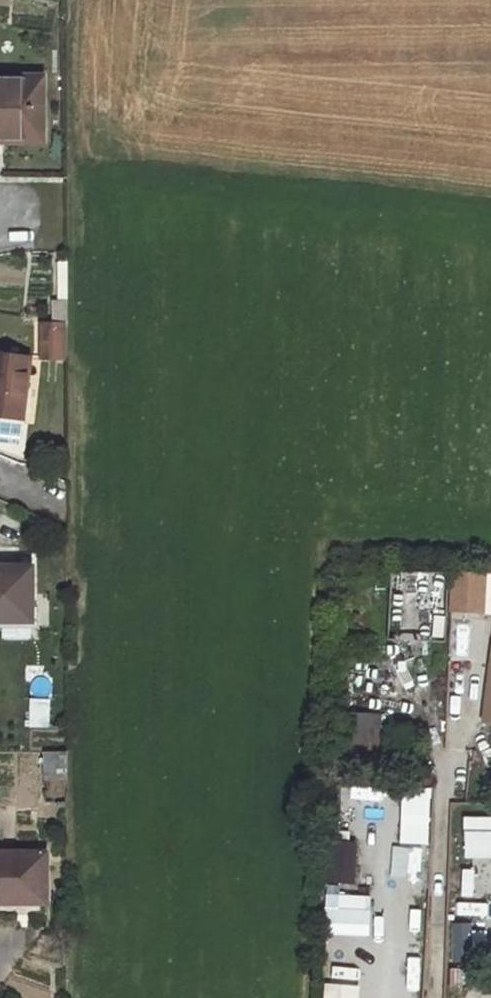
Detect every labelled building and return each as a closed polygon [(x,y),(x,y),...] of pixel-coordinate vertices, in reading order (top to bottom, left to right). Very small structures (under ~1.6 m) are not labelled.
[(0,76),(0,134),(40,134),(40,76),(0,76)] [(58,300),(52,300),(52,326),(63,326),(67,326),(67,264),(58,264),(58,300)] [(52,326),(41,326),(41,359),(64,359),(63,326),(52,326)] [(0,355),(0,416),(22,418),(29,358),(0,355)] [(0,568),(0,621),(31,621),(32,568),(0,568)] [(450,611),(484,612),(485,572),(450,571),(450,611)] [(490,724),(490,626),(489,626),(483,723),(490,724)] [(66,700),(32,700),(31,726),(58,726),(59,716),(66,716),(66,700)] [(348,711),(344,748),(378,752),(383,714),(348,711)] [(66,752),(46,752),(47,778),(66,778),(66,752)] [(383,800),(383,788),(347,787),(347,800),(383,800)] [(400,813),(400,843),(429,843),(429,814),(400,813)] [(463,857),(490,857),(490,817),(463,817),(463,857)] [(328,882),(356,880),(354,836),(326,837),(328,882)] [(421,871),(425,848),(406,845),(401,868),(421,871)] [(0,853),(0,903),(46,903),(46,853),(0,853)] [(423,906),(425,877),(409,876),(408,905),(423,906)] [(352,887),(325,887),(324,934),(369,935),(370,895),(352,895),(352,887)] [(490,916),(490,902),(456,902),(456,916),(490,916)] [(451,922),(451,962),(473,961),(472,922),(451,922)] [(335,950),(335,964),(365,964),(365,951),(335,950)] [(358,983),(322,982),(321,997),(358,997),(358,983)]
